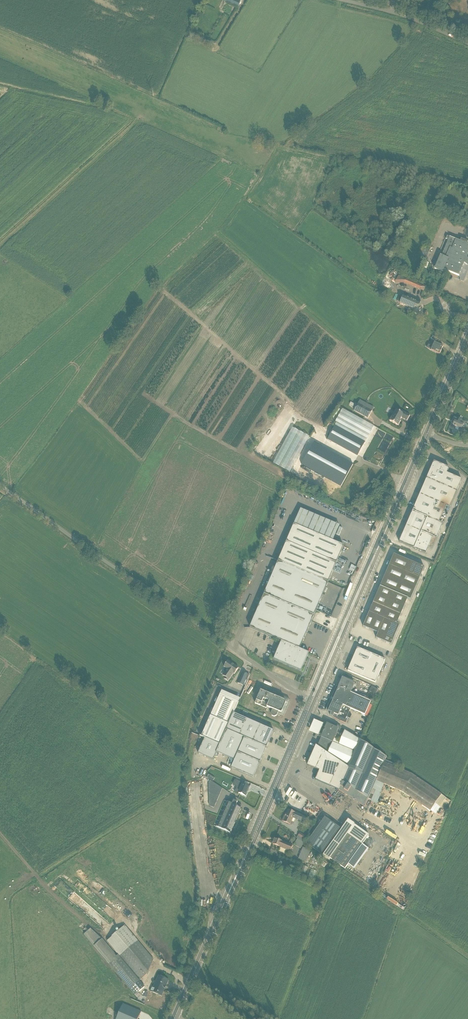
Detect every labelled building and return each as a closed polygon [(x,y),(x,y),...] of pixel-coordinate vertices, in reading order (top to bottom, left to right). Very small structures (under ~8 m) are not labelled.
[(223,13),(229,0),(219,0),(215,9),(223,13)] [(460,276),(465,265),(467,266),(467,259),(467,258),(467,241),(462,239),(461,241),(449,236),(435,269),(444,273),(446,270),(460,276)] [(428,261),(432,251),(425,249),(422,259),(428,261)] [(393,281),(397,273),(391,270),(387,278),(393,281)] [(398,282),(422,291),(424,286),(400,277),(398,282)] [(415,314),(418,315),(423,304),(401,294),(397,302),(416,310),(415,314)] [(425,347),(442,355),(445,347),(435,342),(433,346),(428,343),(425,347)] [(360,412),(375,419),(380,408),(369,403),(365,401),(360,412)] [(380,425),(348,409),(332,441),(364,457),(380,425)] [(390,421),(398,426),(401,421),(400,420),(401,418),(407,421),(410,416),(401,411),(400,413),(396,411),(393,417),(392,416),(390,421)] [(323,426),(326,421),(318,415),(315,420),(323,426)] [(450,428),(464,433),(467,423),(454,418),(450,428)] [(308,466),(347,486),(355,471),(335,460),(337,456),(334,454),(335,451),(320,443),(308,466)] [(451,469),(436,462),(428,479),(458,493),(463,481),(449,474),(451,469)] [(443,524),(458,493),(428,479),(414,511),(443,524)] [(303,509),(280,562),(330,583),(345,546),(334,542),(341,526),(303,509)] [(443,524),(414,511),(400,542),(429,556),(443,524)] [(394,555),(380,587),(408,599),(410,600),(424,568),(394,555)] [(252,628),(302,649),(330,583),(280,562),(252,628)] [(399,626),(397,624),(408,599),(380,587),(363,627),(378,633),(376,638),(391,645),(399,626)] [(275,660),(302,672),(310,654),(282,642),(275,660)] [(376,683),(386,659),(359,647),(349,670),(376,683)] [(235,674),(240,667),(228,660),(224,666),(228,668),(223,675),(230,679),(234,673),(235,674)] [(340,686),(351,691),(355,682),(345,677),(340,686)] [(340,686),(334,700),(345,705),(366,715),(372,701),(351,691),(340,686)] [(283,716),(290,700),(262,688),(255,704),(283,716)] [(232,767),(255,777),(275,730),(235,713),(241,698),(222,690),(208,722),(227,730),(221,743),(206,737),(199,753),(215,760),(218,752),(235,759),(232,767)] [(329,710),(340,715),(345,705),(334,700),(329,710)] [(328,723),(322,737),(334,742),(340,727),(340,726),(341,724),(336,722),(335,725),(328,723)] [(387,756),(340,726),(340,727),(334,742),(329,752),(322,769),(318,778),(333,783),(338,769),(346,774),(340,788),(368,807),(380,783),(406,793),(437,814),(446,797),(415,775),(384,762),(387,756)] [(318,746),(329,752),(334,742),(322,737),(318,746)] [(314,744),(307,764),(322,769),(329,752),(318,746),(314,744)] [(214,780),(215,807),(224,806),(223,792),(218,792),(218,788),(219,788),(219,775),(213,776),(213,780),(214,780)] [(249,786),(236,781),(235,785),(240,787),(238,792),(245,795),(249,786)] [(300,799),(303,801),(302,803),(307,806),(312,798),(304,793),(300,799)] [(233,801),(229,799),(228,802),(227,802),(216,827),(230,833),(230,832),(231,832),(233,828),(232,828),(232,826),(233,827),(235,823),(234,823),(242,805),(237,803),(237,802),(234,800),(233,801)] [(306,817),(288,808),(283,819),(292,823),(295,816),(304,821),(306,817)] [(323,817),(307,840),(345,869),(355,853),(362,843),(323,817)] [(273,845),(291,852),(294,845),(276,837),(273,845)] [(437,849),(439,846),(433,843),(434,841),(432,841),(430,846),(437,849)] [(304,858),(312,861),(317,850),(309,847),(304,858)] [(95,900),(100,895),(97,891),(91,897),(95,900)] [(151,992),(162,997),(169,980),(159,975),(151,992)] [(142,1012),(123,1004),(117,1018),(139,1018),(142,1012)]
